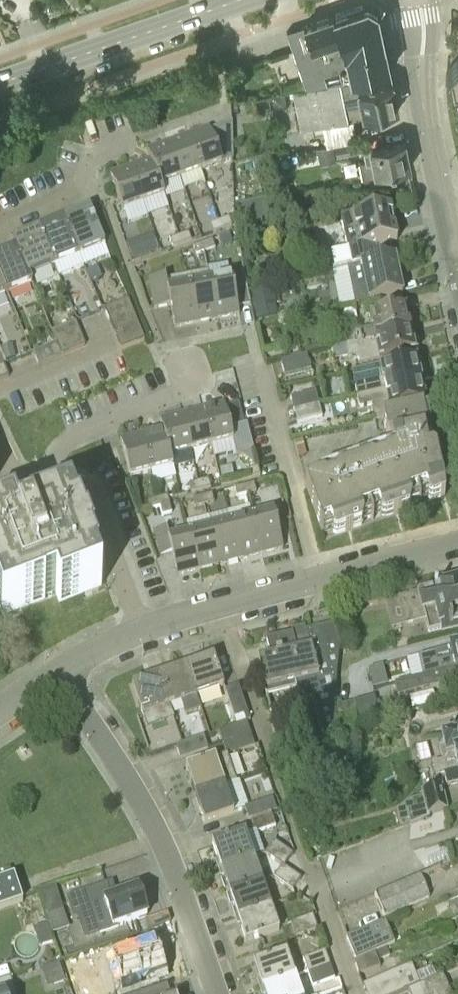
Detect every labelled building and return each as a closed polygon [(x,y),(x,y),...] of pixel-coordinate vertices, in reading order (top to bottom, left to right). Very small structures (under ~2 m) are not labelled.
[(327,83),(324,74),(339,68),(343,67),(338,51),(346,48),(384,40),(378,12),(364,4),(287,31),(306,87),(327,83)] [(339,68),(342,79),(342,80),(390,70),(384,40),(346,48),(338,51),(343,67),(339,68)] [(452,63),(447,69),(448,70),(449,69),(450,70),(453,84),(457,83),(457,86),(457,57),(452,63)] [(307,88),(293,90),(302,130),(398,109),(390,70),(342,80),(342,79),(327,83),(306,87),(307,88)] [(209,129),(188,137),(201,173),(233,162),(233,124),(210,132),(209,129)] [(205,182),(204,181),(201,172),(188,137),(168,144),(181,180),(185,189),(205,182)] [(338,155),(361,151),(359,140),(336,144),(338,155)] [(360,160),(363,177),(410,167),(405,141),(364,149),(366,159),(360,160)] [(161,187),(181,180),(168,144),(147,151),(150,161),(151,161),(160,186),(161,186),(161,187)] [(321,163),(336,160),(333,144),(318,147),(321,163)] [(254,171),(271,168),(269,159),(253,163),(253,165),(252,165),(246,166),(247,172),(253,171),(254,171)] [(164,196),(161,187),(161,186),(160,186),(151,161),(150,161),(131,168),(143,203),(164,196)] [(122,211),(143,203),(131,168),(110,175),(122,211)] [(391,171),(375,174),(373,174),(375,183),(399,179),(397,170),(391,171)] [(265,201),(248,204),(251,230),(268,228),(265,201)] [(64,219),(79,256),(105,245),(89,209),(64,219)] [(347,270),(380,263),(380,261),(377,247),(397,242),(390,211),(342,221),(348,252),(329,256),(333,273),(347,270)] [(54,266),(79,256),(64,219),(39,230),(54,266)] [(220,223),(222,230),(231,227),(229,220),(220,223)] [(213,233),(222,230),(220,223),(210,225),(213,233)] [(29,277),(54,266),(39,230),(13,240),(16,248),(32,284),(29,277)] [(179,237),(182,244),(191,241),(188,233),(179,237)] [(229,235),(219,238),(223,248),(233,245),(229,235)] [(173,248),(182,244),(179,237),(170,240),(173,248)] [(203,244),(206,252),(215,248),(212,241),(203,244)] [(197,255),(206,252),(203,244),(194,247),(197,255)] [(32,284),(16,248),(0,254),(0,278),(7,294),(32,284)] [(129,255),(132,263),(141,260),(138,252),(129,255)] [(245,266),(254,265),(252,252),(243,254),(245,266)] [(380,263),(347,270),(355,306),(405,296),(397,257),(380,261),(380,263)] [(196,323),(217,319),(210,281),(209,281),(208,272),(187,276),(196,323)] [(175,328),(196,323),(187,276),(166,280),(166,277),(148,281),(154,310),(170,307),(175,328)] [(210,281),(217,319),(239,315),(232,277),(210,281)] [(257,308),(280,303),(278,292),(255,296),(257,308)] [(104,310),(109,322),(133,312),(128,301),(104,310)] [(347,346),(410,332),(405,311),(392,314),(390,303),(368,308),(371,329),(345,333),(345,336),(347,346)] [(278,315),(276,304),(255,309),(257,319),(278,315)] [(109,322),(115,335),(138,324),(133,312),(109,322)] [(52,331),(57,343),(80,334),(75,322),(52,331)] [(138,324),(115,335),(121,349),(144,340),(138,324)] [(410,332),(347,346),(333,349),(336,361),(349,358),(349,357),(357,355),(359,366),(384,362),(384,360),(414,354),(410,332)] [(57,343),(63,355),(85,346),(80,334),(57,343)] [(330,339),(331,343),(303,348),(304,354),(333,349),(347,346),(345,336),(330,339)] [(57,343),(33,353),(38,365),(63,355),(57,343)] [(16,358),(13,345),(2,347),(5,361),(16,358)] [(285,376),(304,371),(310,370),(307,356),(281,362),(285,376)] [(358,398),(421,383),(416,362),(396,366),(353,374),(358,398)] [(4,366),(0,367),(0,381),(9,377),(4,366)] [(391,416),(390,412),(425,405),(421,383),(358,398),(360,407),(372,405),(375,418),(383,417),(383,418),(391,416)] [(294,411),(319,405),(316,392),(290,398),(294,411)] [(202,410),(212,447),(233,441),(224,405),(202,410)] [(297,424),(316,419),(322,417),(319,405),(294,411),(297,424)] [(393,449),(337,469),(318,475),(320,481),(305,486),(322,532),(323,532),(322,529),(330,526),(333,534),(337,536),(361,527),(363,523),(360,515),(368,512),(372,522),(373,521),(370,512),(378,509),(380,516),(384,518),(409,510),(411,506),(408,498),(416,495),(420,505),(421,504),(417,495),(425,492),(428,499),(432,501),(445,497),(436,454),(432,452),(430,442),(423,443),(421,436),(428,435),(431,431),(426,408),(391,416),(383,418),(386,435),(390,437),(393,449)] [(191,452),(212,447),(202,410),(181,416),(191,452)] [(170,457),(171,457),(191,452),(181,416),(160,421),(162,431),(170,457)] [(162,431),(142,436),(151,472),(173,467),(171,457),(170,457),(162,431)] [(130,478),(151,472),(142,436),(120,441),(130,478)] [(251,479),(260,477),(258,468),(248,470),(251,479)] [(199,482),(201,491),(211,489),(209,480),(199,482)] [(191,494),(201,491),(199,482),(189,485),(191,494)] [(245,487),(247,495),(256,493),(254,484),(245,487)] [(237,498),(247,495),(245,487),(235,489),(237,498)] [(203,497),(205,506),(215,503),(212,494),(203,497)] [(160,508),(170,506),(168,497),(158,500),(160,508)] [(195,508),(205,506),(203,497),(193,499),(195,508)] [(151,510),(160,508),(158,500),(148,502),(151,510)] [(170,506),(160,508),(162,516),(172,514),(170,506)] [(0,508),(0,610),(2,616),(44,601),(44,600),(56,595),(59,604),(101,588),(95,572),(97,571),(91,556),(93,555),(86,538),(84,538),(78,523),(76,523),(70,508),(29,524),(31,529),(19,534),(14,521),(12,521),(11,518),(12,518),(10,511),(9,510),(8,509),(7,508),(5,507),(3,507),(0,507),(0,508)] [(252,518),(262,555),(283,549),(274,513),(252,518)] [(241,560),(262,555),(252,518),(231,524),(241,560)] [(220,565),(241,560),(231,524),(210,529),(220,565)] [(177,576),(199,571),(189,534),(170,539),(167,529),(154,533),(160,558),(172,555),(177,576)] [(199,571),(220,565),(210,529),(189,534),(199,571)] [(457,583),(418,593),(419,595),(396,601),(385,603),(392,630),(407,626),(426,621),(429,633),(441,630),(442,632),(457,629),(457,589),(457,583)] [(336,674),(339,644),(335,625),(306,632),(307,638),(302,639),(316,697),(311,699),(319,735),(339,729),(335,709),(336,674)] [(298,702),(311,699),(316,697),(302,639),(294,641),(292,636),(266,642),(270,660),(256,663),(263,692),(293,684),(298,702)] [(449,649),(440,652),(442,659),(420,664),(423,677),(457,669),(457,647),(449,649)] [(196,697),(224,687),(214,658),(186,668),(196,697)] [(201,710),(196,697),(186,668),(160,676),(170,705),(182,701),(186,715),(201,710)] [(457,683),(457,669),(423,677),(395,684),(398,696),(457,682),(457,683)] [(170,706),(170,705),(160,676),(132,686),(142,716),(142,715),(146,726),(173,716),(170,706)] [(386,678),(372,682),(374,689),(388,686),(386,678)] [(246,723),(247,722),(250,721),(238,686),(226,691),(235,719),(244,716),(246,723)] [(355,703),(359,725),(380,720),(375,698),(355,703)] [(344,729),(359,725),(355,703),(338,706),(344,729)] [(246,723),(244,716),(235,719),(237,726),(246,723)] [(223,743),(251,734),(247,722),(246,723),(219,732),(223,743)] [(456,728),(453,734),(440,737),(445,762),(433,765),(436,778),(445,776),(447,787),(457,785),(457,728),(456,728)] [(227,754),(228,755),(255,747),(251,734),(223,743),(227,754)] [(204,738),(175,748),(179,761),(208,751),(204,738)] [(195,797),(225,786),(224,785),(236,781),(228,755),(227,754),(185,769),(195,797)] [(205,824),(234,814),(225,786),(195,797),(205,824)] [(426,815),(428,815),(448,810),(442,787),(421,791),(426,815)] [(249,821),(271,814),(267,801),(245,808),(249,821)] [(271,814),(249,821),(254,834),(275,827),(271,814)] [(220,869),(254,858),(245,833),(212,845),(220,869)] [(283,866),(284,867),(292,855),(274,842),(266,854),(283,866)] [(229,893),(262,881),(254,858),(220,869),(229,893)] [(284,867),(283,866),(275,877),(293,890),(301,879),(284,867)] [(442,866),(394,887),(376,895),(385,918),(452,889),(442,866)] [(23,903),(14,878),(0,882),(0,911),(23,903)] [(237,918),(271,906),(262,881),(229,893),(237,918)] [(138,890),(112,900),(107,885),(66,899),(73,920),(93,913),(100,933),(147,917),(138,890)] [(40,893),(48,916),(63,911),(55,888),(40,893)] [(246,943),(279,931),(271,906),(237,918),(246,943)] [(317,930),(312,916),(292,923),(296,937),(317,930)] [(357,961),(375,953),(395,946),(385,922),(347,938),(357,961)] [(111,960),(122,990),(167,974),(157,943),(134,951),(129,938),(96,950),(101,964),(111,960)] [(262,989),(296,977),(287,952),(253,964),(262,989)] [(308,973),(330,965),(325,952),(304,959),(308,973)] [(375,953),(357,961),(354,962),(360,975),(380,967),(375,953)] [(330,965),(308,973),(313,986),(334,979),(330,965)] [(59,966),(43,971),(47,983),(53,985),(65,982),(59,966)] [(409,990),(437,978),(433,968),(416,975),(412,966),(364,986),(367,993),(400,993),(409,990)] [(437,978),(409,990),(410,993),(450,993),(443,976),(437,978)] [(296,977),(262,989),(264,993),(302,993),(296,977)] [(11,980),(13,980),(12,978),(0,983),(0,993),(16,993),(11,980)]
